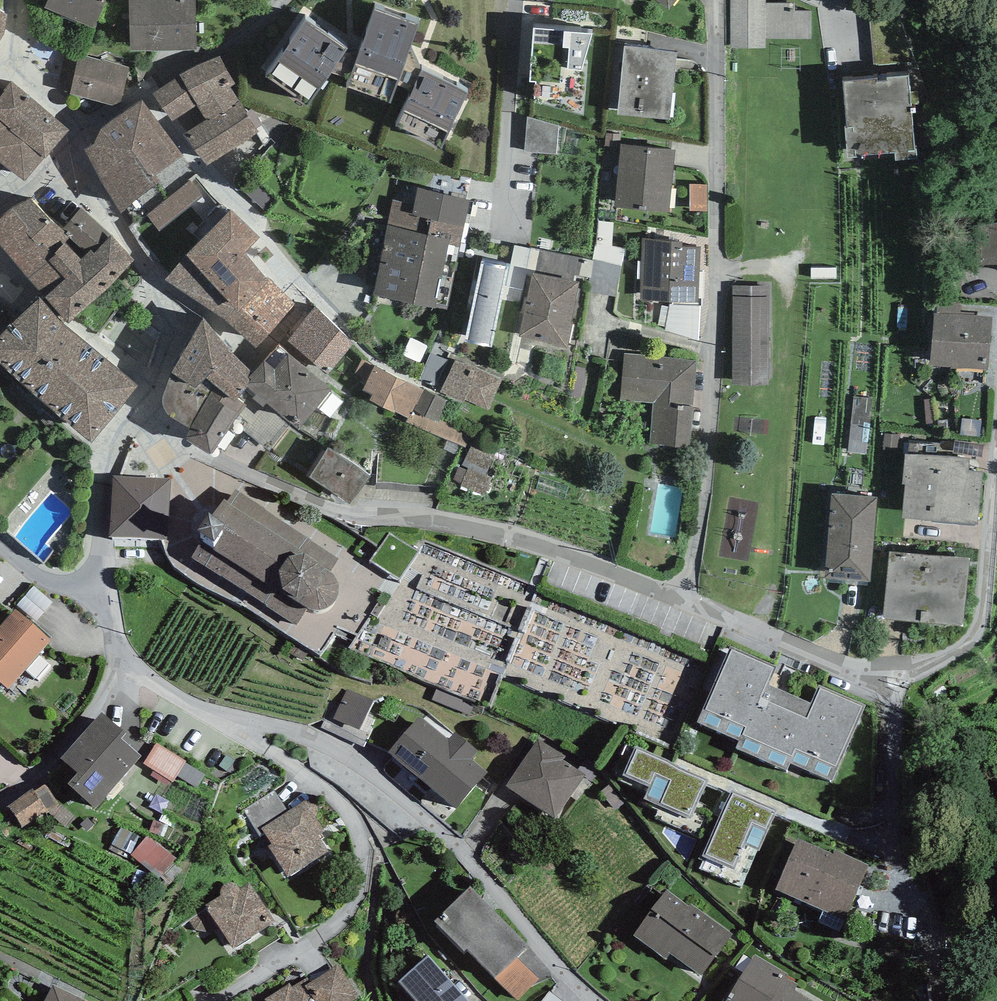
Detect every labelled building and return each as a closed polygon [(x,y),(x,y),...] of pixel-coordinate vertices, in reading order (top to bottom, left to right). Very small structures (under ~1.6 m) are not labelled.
[(45,8),(94,28),(105,0),(48,0),(45,8)] [(195,0),(130,0),(131,51),(196,49),(195,0)] [(669,10),(677,0),(657,0),(669,10)] [(765,47),(766,0),(731,0),(731,47),(765,47)] [(399,80),(419,24),(375,9),(356,63),(346,88),(390,104),(399,80)] [(309,107),(348,49),(306,20),(268,77),(309,107)] [(593,32),(534,28),(530,81),(536,81),(534,101),(584,116),(587,63),(583,63),(593,32)] [(677,52),(624,46),(618,115),(671,120),(677,52)] [(101,61),(79,55),(70,94),(113,105),(121,101),(129,68),(101,59),(101,61)] [(235,83),(220,55),(178,76),(153,93),(172,120),(196,105),(206,122),(239,102),(230,87),(235,83)] [(394,128),(443,150),(451,132),(468,93),(422,71),(402,110),(394,128)] [(895,152),(896,161),(916,159),(916,151),(914,151),(910,103),(917,102),(916,93),(909,93),(908,76),(887,78),(888,83),(875,84),(875,80),(844,83),(848,127),(845,128),(847,158),(857,157),(857,156),(895,152)] [(69,130),(11,81),(3,91),(5,93),(0,99),(0,163),(25,181),(44,157),(46,158),(69,130)] [(94,144),(84,149),(121,213),(183,155),(142,99),(101,130),(94,144)] [(183,135),(207,166),(259,132),(239,102),(206,122),(183,135)] [(559,126),(527,116),(525,152),(557,154),(559,126)] [(619,146),(620,144),(621,134),(606,133),(605,145),(619,146)] [(620,144),(619,146),(614,207),(669,212),(675,150),(620,144)] [(982,185),(996,203),(996,173),(982,185)] [(160,231),(203,196),(190,181),(148,216),(160,231)] [(708,184),(690,184),(690,211),(708,211),(708,184)] [(414,206),(393,200),(374,295),(435,308),(449,245),(459,247),(470,200),(418,188),(414,206)] [(30,199),(0,221),(0,245),(45,297),(66,280),(47,261),(65,243),(69,238),(62,231),(30,199)] [(976,225),(978,265),(996,264),(996,205),(988,212),(988,223),(976,225)] [(95,254),(112,236),(81,208),(62,231),(69,238),(65,243),(81,258),(91,250),(95,254)] [(185,256),(165,281),(225,320),(234,309),(238,313),(270,279),(267,277),(266,278),(245,254),(259,238),(230,211),(185,256)] [(614,223),(598,221),(597,245),(595,245),(593,260),(621,267),(624,248),(613,246),(614,223)] [(45,297),(68,324),(108,290),(134,260),(112,236),(95,254),(91,250),(81,258),(65,243),(47,261),(66,280),(45,297)] [(683,241),(642,239),(640,301),(698,303),(700,247),(683,246),(683,241)] [(529,249),(515,246),(506,286),(528,290),(532,272),(535,273),(540,249),(530,247),(529,249)] [(540,249),(535,273),(573,280),(574,275),(579,276),(583,258),(540,249)] [(579,276),(591,279),(593,260),(583,258),(579,276)] [(590,292),(616,297),(621,267),(593,260),(591,279),(590,292)] [(508,266),(481,261),(465,342),(491,347),(508,266)] [(535,273),(532,272),(528,290),(519,337),(567,348),(579,282),(573,280),(535,273)] [(225,320),(256,348),(295,304),(270,279),(238,313),(234,309),(225,320)] [(735,285),(734,384),(770,384),(771,286),(735,285)] [(91,444),(139,386),(62,323),(40,298),(0,337),(0,362),(91,444)] [(937,314),(974,316),(975,313),(960,312),(960,304),(937,303),(937,314)] [(665,330),(699,340),(701,306),(670,305),(669,307),(666,327),(665,330)] [(666,327),(669,307),(662,306),(658,325),(666,327)] [(354,344),(315,307),(288,341),(328,375),(354,344)] [(933,314),(930,365),(989,369),(992,317),(974,316),(937,314),(933,314)] [(183,425),(190,428),(215,386),(235,401),(238,399),(246,387),(251,380),(248,377),(252,374),(203,318),(172,373),(168,384),(165,392),(162,400),(165,409),(169,416),(177,422),(183,425)] [(420,363),(428,347),(428,346),(411,338),(403,355),(420,363)] [(267,403),(299,430),(331,388),(279,345),(252,374),(248,377),(251,380),(246,387),(256,394),(252,398),(264,407),(267,403)] [(448,360),(431,353),(420,380),(434,387),(448,360)] [(698,360),(625,354),(621,400),(653,403),(650,444),(690,447),(698,360)] [(489,411),(502,380),(455,360),(440,392),(463,403),(464,400),(489,411)] [(375,366),(362,390),(373,395),(370,400),(394,413),(395,411),(409,418),(412,411),(424,390),(375,366)] [(215,451),(216,448),(246,406),(238,399),(235,401),(215,386),(190,428),(187,433),(185,436),(186,438),(207,453),(210,454),(213,454),(215,451)] [(439,420),(447,401),(424,390),(412,411),(437,423),(439,420)] [(853,398),(847,453),(865,454),(871,400),(853,398)] [(924,400),(926,425),(935,424),(933,400),(924,400)] [(461,446),(465,448),(472,434),(439,420),(437,423),(412,411),(409,418),(406,422),(448,440),(461,446)] [(980,437),(982,420),(963,418),(961,435),(980,437)] [(899,435),(884,434),(883,449),(897,451),(899,435)] [(457,454),(461,446),(448,440),(444,448),(457,454)] [(982,457),(984,445),(955,440),(953,453),(982,457)] [(918,443),(904,443),(904,452),(918,452),(918,443)] [(486,475),(493,457),(471,446),(462,465),(468,468),(467,471),(461,483),(460,486),(484,496),(492,478),(486,475)] [(371,476),(328,447),(309,477),(350,504),(371,476)] [(905,484),(902,518),(932,521),(931,522),(978,525),(983,471),(969,470),(969,458),(905,454),(902,484),(905,484)] [(461,483),(467,471),(459,467),(453,480),(461,483)] [(171,478),(112,475),(109,537),(167,540),(171,478)] [(192,557),(296,625),(307,609),(313,610),(319,610),(324,609),(330,607),(334,604),(337,599),(339,593),(340,588),(339,581),(336,577),(330,571),(338,558),(236,490),(228,502),(224,500),(213,517),(208,514),(197,531),(205,536),(192,557)] [(825,578),(870,581),(877,497),(832,494),(825,578)] [(963,627),(970,558),(889,552),(883,618),(963,627)] [(36,622),(53,602),(34,586),(17,606),(36,622)] [(15,609),(0,626),(0,682),(8,689),(51,640),(15,609)] [(777,666),(731,646),(698,722),(740,740),(736,748),(786,770),(789,762),(832,780),(865,705),(819,685),(811,704),(769,685),(777,666)] [(360,730),(374,700),(347,688),(334,718),(360,730)] [(470,716),(475,704),(436,689),(431,700),(470,716)] [(95,809),(141,756),(121,739),(126,732),(102,713),(61,759),(77,774),(68,784),(95,809)] [(455,808),(486,773),(470,759),(477,752),(456,733),(449,740),(420,716),(389,752),(455,808)] [(566,756),(538,739),(506,786),(555,818),(586,775),(563,760),(566,756)] [(186,761),(157,742),(144,763),(154,770),(170,780),(173,781),(177,775),(185,762),(186,761)] [(635,749),(625,744),(613,771),(620,774),(618,780),(646,792),(644,798),(690,819),(708,779),(680,767),(671,761),(636,746),(635,749)] [(205,774),(185,762),(177,775),(197,787),(205,774)] [(167,785),(170,780),(154,770),(151,775),(167,785)] [(34,792),(47,811),(57,804),(44,785),(34,792)] [(6,805),(22,828),(47,811),(34,792),(32,788),(6,805)] [(261,828),(288,810),(274,790),(243,810),(260,837),(264,834),(261,828)] [(777,811),(732,790),(702,855),(734,870),(744,844),(759,850),(777,811)] [(287,878),(327,851),(317,836),(324,831),(315,817),(317,816),(317,813),(318,811),(318,808),(316,806),(315,803),(311,802),(307,801),(303,800),(288,810),(261,828),(264,834),(271,844),(268,846),(287,878)] [(75,818),(57,804),(47,811),(67,828),(75,818)] [(94,825),(87,818),(80,824),(87,832),(94,825)] [(168,826),(153,820),(149,831),(164,836),(168,826)] [(144,839),(121,828),(109,849),(128,859),(131,855),(144,839)] [(173,862),(176,859),(148,835),(144,839),(131,855),(159,879),(161,877),(173,862)] [(833,854),(798,839),(775,889),(845,920),(870,864),(836,849),(833,854)] [(182,870),(173,862),(161,877),(169,884),(182,870)] [(219,928),(233,949),(276,922),(248,882),(239,889),(236,884),(233,883),(230,882),(227,883),(224,885),(222,887),(221,889),(220,892),(221,894),(221,896),(204,906),(206,910),(219,928)] [(529,946),(470,886),(434,921),(464,951),(467,949),(496,978),(517,957),(529,946)] [(689,906),(667,890),(633,935),(665,959),(669,953),(701,975),(732,934),(691,904),(689,906)] [(210,933),(219,928),(206,910),(189,921),(196,931),(210,933)] [(795,990),(798,984),(786,977),(788,974),(755,954),(727,1000),(724,999),(722,1000),(813,1000),(795,990)] [(428,955),(399,981),(416,1000),(468,1000),(428,955)] [(539,979),(517,957),(496,978),(519,1000),(539,979)] [(264,1000),(265,1000),(352,1000),(358,997),(336,966),(310,983),(307,978),(292,988),(288,983),(264,1000)] [(45,1000),(86,1000),(52,986),(45,1000)] [(549,992),(542,1000),(560,1000),(549,992)]
